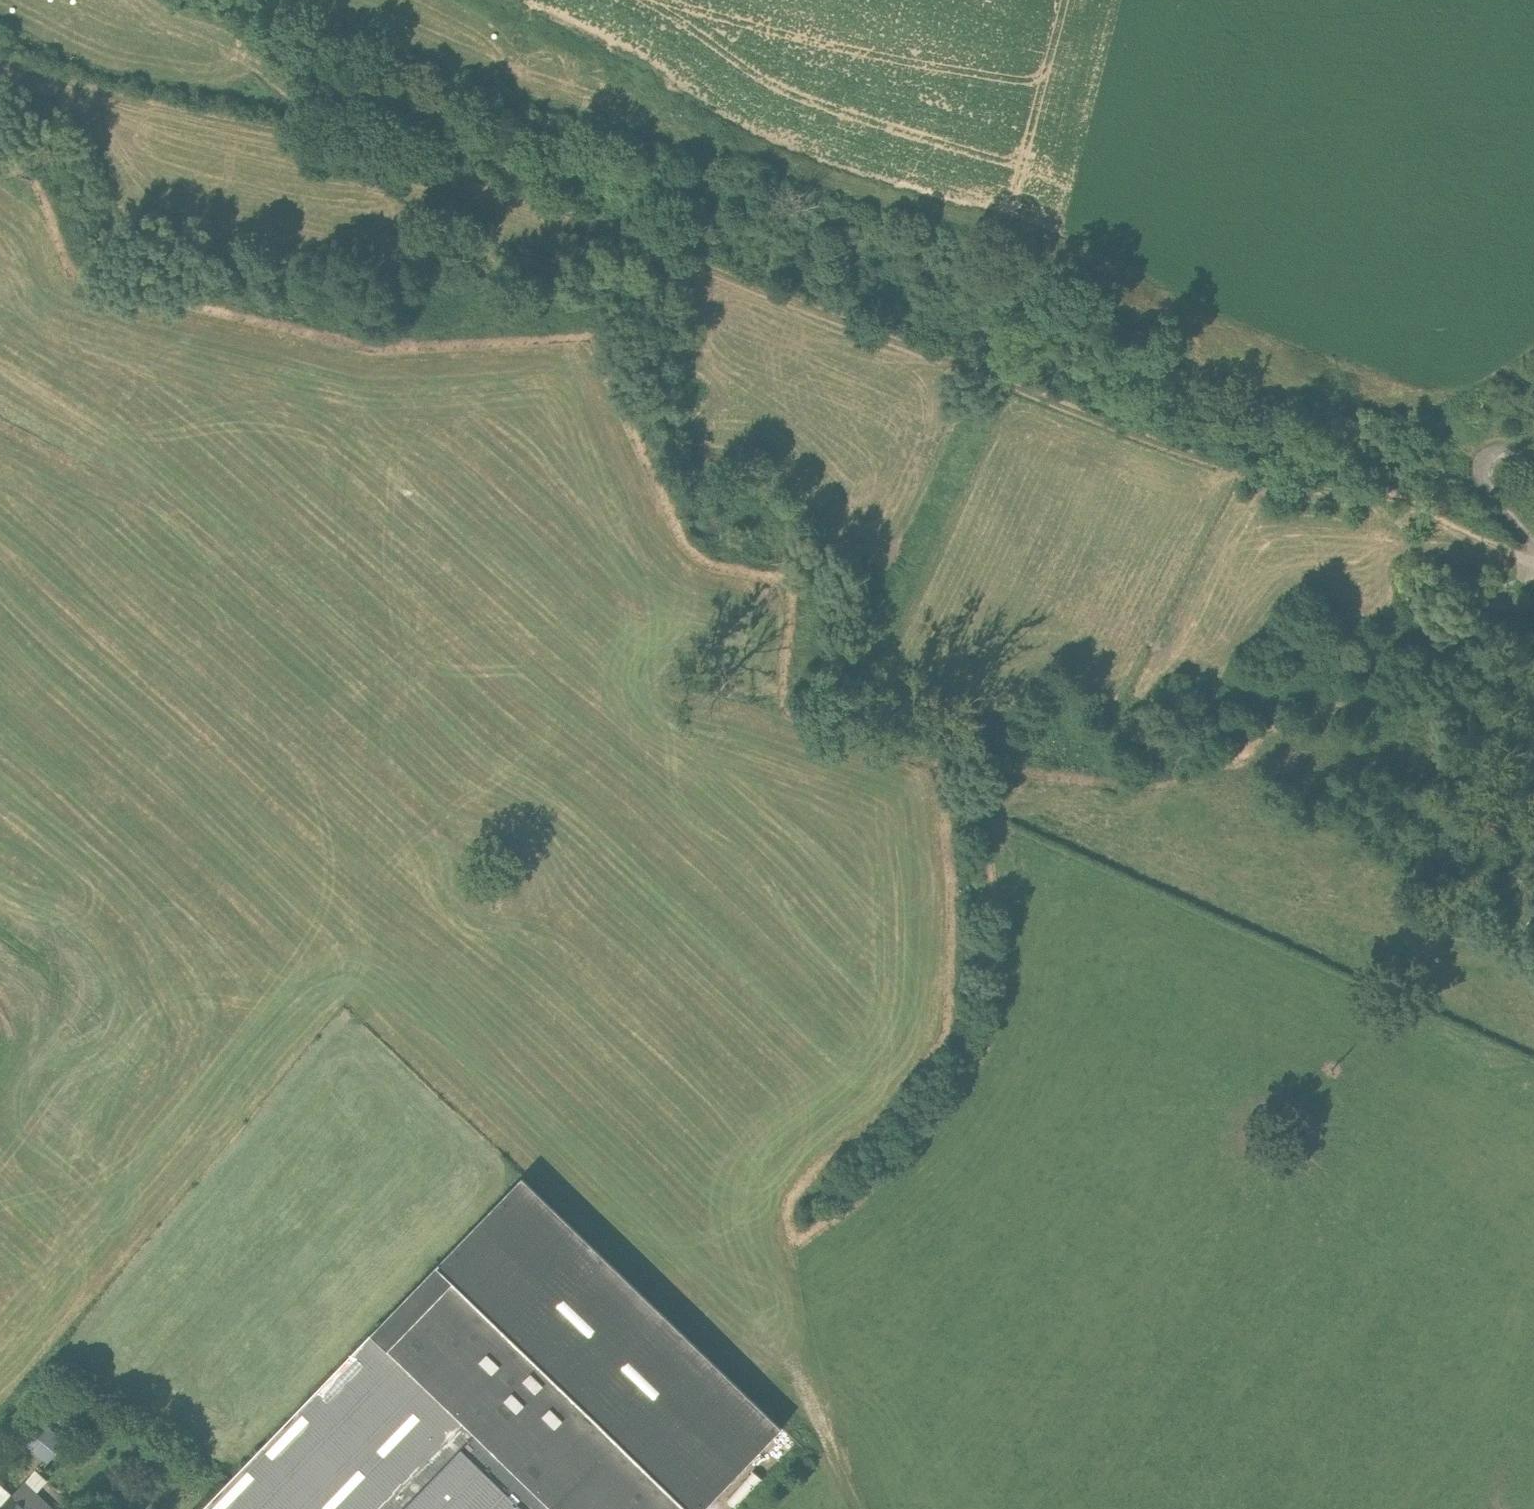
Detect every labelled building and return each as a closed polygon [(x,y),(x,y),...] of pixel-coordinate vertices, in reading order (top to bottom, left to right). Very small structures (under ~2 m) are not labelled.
[(229,1481),(203,1508),(703,1508),(781,1428),(523,1178),(467,1235),(371,1335),(229,1481)] [(29,1439),(51,1458),(64,1441),(42,1422),(29,1439)] [(0,1507),(0,1508),(52,1508),(24,1483),(2,1508),(0,1507)]
